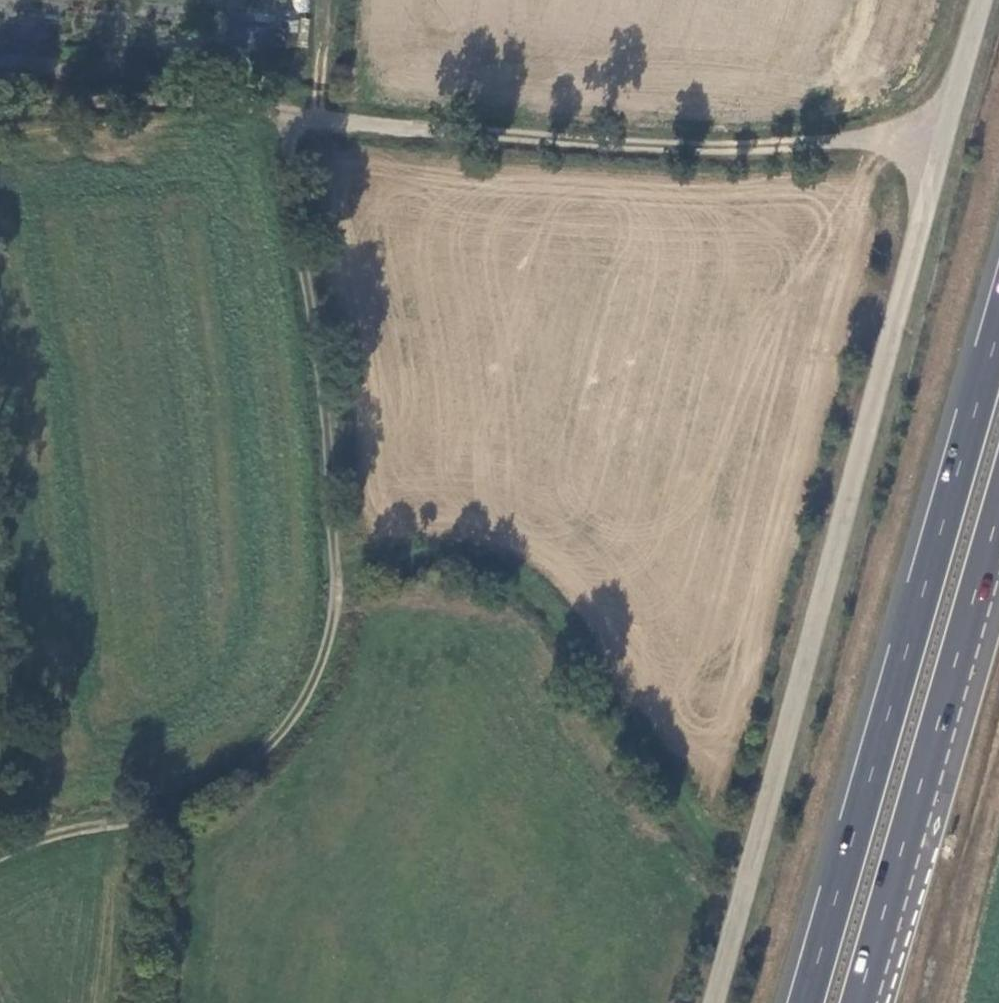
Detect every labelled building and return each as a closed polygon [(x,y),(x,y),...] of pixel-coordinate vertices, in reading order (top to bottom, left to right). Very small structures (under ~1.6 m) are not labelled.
[(307,12),(308,0),(290,0),(289,10),(307,12)]
